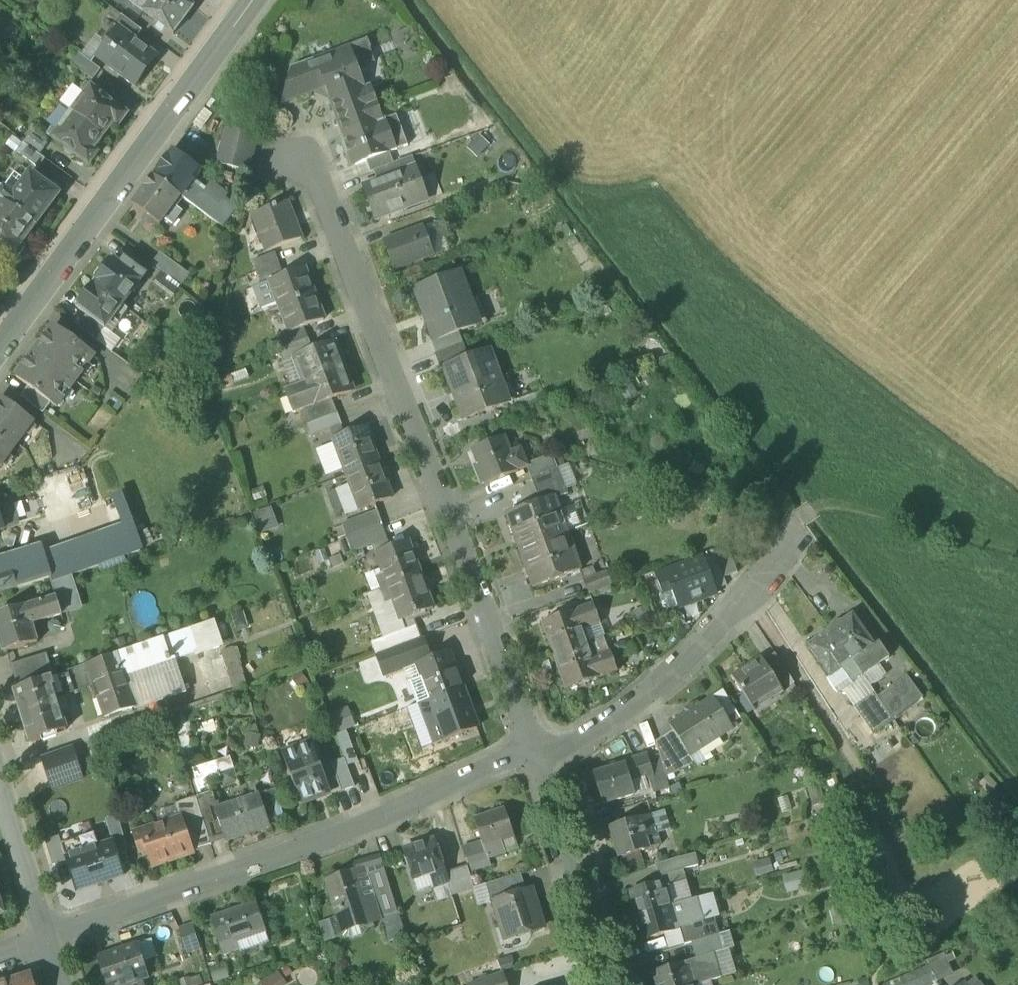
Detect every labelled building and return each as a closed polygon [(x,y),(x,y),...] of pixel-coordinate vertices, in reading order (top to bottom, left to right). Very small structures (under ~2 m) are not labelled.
[(152,0),(133,0),(131,3),(143,12),(152,0)] [(174,36),(194,9),(187,3),(183,0),(152,0),(143,12),(159,25),(166,30),(174,36)] [(114,26),(135,41),(142,32),(121,16),(114,26)] [(162,34),(166,30),(159,25),(155,29),(162,34)] [(96,57),(136,87),(157,58),(135,41),(114,26),(103,41),(101,44),(109,50),(101,59),(97,56),(96,57)] [(80,56),(91,64),(96,57),(97,56),(101,59),(109,50),(101,44),(103,41),(95,35),(80,56)] [(359,50),(347,55),(352,71),(357,69),(358,71),(375,64),(369,50),(372,50),(368,41),(366,42),(367,45),(358,48),(359,50)] [(72,66),(93,81),(101,71),(91,64),(80,56),(80,55),(72,66)] [(366,91),(358,71),(357,69),(352,71),(347,55),(318,65),(333,104),(366,92),(366,91)] [(327,98),(333,104),(318,65),(292,75),(284,103),(291,99),(300,97),(310,95),(317,94),(327,98)] [(82,90),(87,94),(92,88),(86,84),(82,90)] [(128,116),(92,88),(87,94),(72,114),(104,138),(114,124),(118,128),(128,116)] [(372,88),(366,91),(366,92),(333,104),(342,128),(382,113),(372,88)] [(342,128),(345,136),(346,136),(378,124),(385,121),(382,113),(342,128)] [(94,151),(104,138),(72,114),(57,133),(53,140),(89,167),(98,155),(94,151)] [(385,121),(378,124),(389,154),(408,147),(397,117),(385,121)] [(368,162),(389,154),(378,124),(346,136),(352,153),(351,153),(355,167),(368,162)] [(48,136),(53,140),(57,133),(52,130),(48,136)] [(217,165),(249,174),(259,139),(226,130),(217,165)] [(24,143),(40,155),(48,145),(31,133),(24,143)] [(491,146),(479,135),(467,149),(478,159),(491,146)] [(21,156),(39,170),(46,161),(27,147),(21,156)] [(153,177),(181,198),(193,182),(200,172),(172,151),(153,177)] [(374,173),(386,168),(394,165),(389,154),(368,162),(372,174),(374,173)] [(412,158),(394,165),(386,168),(390,179),(410,171),(411,173),(417,171),(412,158)] [(374,173),(378,184),(390,179),(386,168),(374,173)] [(363,189),(375,220),(422,202),(411,173),(410,171),(390,179),(378,184),(363,189)] [(5,189),(0,195),(0,200),(36,227),(60,195),(51,188),(40,180),(31,173),(25,181),(14,196),(5,189)] [(15,174),(4,189),(5,189),(14,196),(25,181),(15,174)] [(40,180),(51,188),(55,183),(44,175),(40,180)] [(173,208),(181,198),(153,177),(132,205),(145,215),(141,220),(148,225),(151,220),(160,227),(165,220),(172,226),(181,214),(173,208)] [(181,198),(210,220),(220,206),(204,194),(202,197),(194,190),(193,182),(181,198)] [(206,192),(193,182),(194,190),(202,197),(204,194),(220,206),(225,200),(229,195),(213,183),(206,192)] [(36,227),(0,200),(0,249),(5,252),(13,259),(23,245),(36,227)] [(225,200),(220,206),(210,220),(223,229),(237,210),(225,200)] [(254,217),(269,254),(303,240),(288,204),(254,217)] [(439,223),(423,230),(433,256),(449,250),(439,223)] [(384,244),(394,271),(433,256),(423,230),(384,244)] [(25,246),(23,245),(13,259),(15,260),(20,259),(25,252),(25,246)] [(152,266),(162,274),(182,288),(190,278),(160,256),(152,266)] [(254,265),(258,274),(278,266),(275,257),(254,265)] [(97,282),(94,286),(124,308),(145,278),(124,262),(120,268),(112,262),(104,272),(99,272),(95,279),(97,282)] [(283,279),(278,266),(258,274),(262,285),(263,288),(272,285),(272,283),(283,279)] [(280,304),(281,308),(315,295),(306,270),(283,279),(272,283),(272,285),(280,304)] [(172,301),(182,288),(162,274),(153,286),(172,301)] [(434,342),(435,343),(459,334),(476,328),(467,304),(471,303),(460,274),(415,291),(434,342)] [(263,288),(262,285),(252,289),(260,311),(280,304),(272,285),(263,288)] [(130,312),(124,308),(94,286),(91,290),(87,290),(84,294),(86,298),(77,310),(88,318),(106,331),(107,332),(114,323),(119,327),(130,312)] [(325,323),(315,295),(281,308),(292,336),(305,331),(325,323)] [(471,303),(467,304),(476,328),(488,323),(479,300),(471,303)] [(80,329),(97,342),(106,331),(88,318),(80,329)] [(106,331),(97,342),(112,353),(121,341),(113,336),(119,327),(114,323),(107,332),(106,331)] [(51,404),(57,408),(95,357),(54,327),(17,378),(29,387),(51,404)] [(274,342),(278,351),(308,340),(305,331),(292,336),(274,342)] [(430,343),(435,355),(463,344),(459,334),(435,343),(434,342),(430,343)] [(313,353),(308,340),(278,351),(283,365),(313,353)] [(469,360),(463,344),(435,355),(442,373),(445,371),(445,370),(469,360)] [(283,365),(292,389),(306,384),(343,370),(335,345),(313,353),(283,365)] [(445,371),(464,422),(506,407),(497,382),(501,381),(490,352),(469,360),(445,370),(445,371)] [(343,370),(306,384),(312,400),(314,407),(332,400),(352,393),(343,370)] [(638,395),(631,381),(618,388),(626,402),(638,395)] [(297,406),(312,400),(306,384),(292,389),(291,389),(297,406)] [(21,398),(43,415),(51,404),(29,387),(21,398)] [(293,415),(297,414),(294,407),(297,406),(291,389),(285,391),(293,415)] [(0,468),(34,423),(2,399),(0,401),(0,467),(0,468)] [(303,412),(308,426),(338,415),(332,400),(314,407),(312,400),(297,406),(294,407),(297,414),(303,412)] [(343,428),(338,415),(308,426),(313,439),(343,428)] [(345,470),(347,475),(379,463),(365,427),(333,440),(335,444),(345,470)] [(484,484),(485,487),(519,474),(519,472),(526,469),(529,467),(528,464),(525,456),(523,457),(520,450),(511,453),(505,437),(471,451),(477,466),(473,468),(480,486),(484,484)] [(345,470),(335,444),(316,451),(326,477),(345,470)] [(526,469),(531,481),(558,470),(552,455),(528,464),(529,467),(526,469)] [(393,500),(379,463),(347,475),(351,485),(361,512),(393,500)] [(569,465),(558,470),(566,491),(578,487),(569,465)] [(531,481),(540,504),(556,498),(567,494),(566,491),(558,470),(531,481)] [(346,518),(361,512),(351,485),(336,491),(346,518)] [(508,515),(520,551),(568,534),(556,498),(540,504),(508,515)] [(9,529),(7,521),(15,518),(10,504),(2,506),(0,499),(0,532),(9,529)] [(272,507),(252,515),(259,535),(279,528),(272,507)] [(342,526),(348,539),(384,526),(378,512),(342,526)] [(49,551),(52,561),(135,536),(140,552),(145,550),(134,521),(49,551)] [(389,541),(384,526),(348,539),(353,554),(389,541)] [(581,571),(568,534),(520,551),(534,588),(581,571)] [(48,562),(33,567),(38,583),(51,579),(52,584),(73,577),(140,552),(135,536),(52,561),(48,562)] [(383,570),(390,588),(421,576),(408,541),(377,553),(383,570)] [(0,559),(0,577),(33,567),(48,562),(43,546),(0,559)] [(715,555),(720,567),(724,577),(737,571),(729,550),(715,555)] [(678,607),(679,609),(702,600),(701,596),(716,590),(709,572),(704,558),(656,577),(663,595),(672,592),(678,607)] [(38,583),(33,567),(0,577),(0,595),(38,583)] [(727,586),(724,577),(720,567),(709,572),(716,590),(727,586)] [(390,588),(383,570),(365,577),(372,594),(390,588)] [(586,582),(590,594),(613,586),(609,574),(586,582)] [(434,609),(421,576),(390,588),(402,621),(434,609)] [(83,609),(73,577),(52,584),(57,599),(62,615),(83,609)] [(402,621),(390,588),(372,594),(367,596),(383,640),(393,636),(406,631),(402,621)] [(672,592),(663,595),(669,610),(678,607),(672,592)] [(4,654),(39,643),(33,625),(62,615),(57,599),(0,616),(0,640),(4,654)] [(554,656),(589,643),(585,630),(601,624),(595,605),(542,624),(554,656)] [(648,607),(632,612),(637,625),(652,620),(648,607)] [(244,612),(231,616),(238,633),(250,629),(244,612)] [(830,631),(852,664),(875,648),(874,648),(852,616),(840,625),(840,624),(830,630),(831,631),(830,631)] [(169,654),(171,661),(197,652),(199,657),(225,648),(215,621),(191,630),(196,645),(169,654)] [(606,637),(601,624),(585,630),(589,643),(606,637)] [(398,649),(422,639),(418,627),(406,631),(393,636),(398,649)] [(191,630),(164,639),(169,654),(196,645),(191,630)] [(808,648),(830,679),(852,664),(830,631),(820,638),(821,639),(808,648)] [(398,649),(393,636),(383,640),(373,643),(378,656),(398,649)] [(606,637),(589,643),(594,657),(611,651),(606,637)] [(171,661),(169,654),(164,639),(118,655),(126,677),(171,661)] [(431,661),(422,639),(398,649),(378,656),(386,679),(406,671),(418,667),(418,666),(431,661)] [(619,672),(611,651),(594,657),(589,643),(554,656),(566,691),(619,672)] [(879,644),(874,648),(875,648),(852,664),(863,678),(880,666),(890,659),(879,644)] [(235,648),(221,653),(234,691),(246,687),(235,648)] [(14,666),(22,688),(50,678),(56,676),(49,654),(14,666)] [(418,667),(423,679),(431,700),(463,688),(450,654),(431,661),(418,666),(418,667)] [(118,655),(88,665),(95,685),(106,718),(136,708),(129,685),(126,677),(118,655)] [(764,662),(779,686),(791,678),(775,655),(764,662)] [(732,678),(751,707),(781,689),(779,686),(764,662),(762,659),(732,678)] [(126,677),(129,685),(144,680),(152,703),(182,692),(171,661),(126,677)] [(863,678),(852,664),(830,679),(827,681),(837,696),(843,692),(863,678)] [(74,692),(95,685),(88,665),(67,672),(74,692)] [(880,666),(863,678),(870,688),(887,676),(880,666)] [(423,679),(418,667),(406,671),(411,683),(423,679)] [(56,698),(74,692),(67,672),(56,676),(50,678),(56,698)] [(907,677),(878,698),(894,721),(923,700),(907,677)] [(15,691),(32,743),(67,731),(56,698),(50,678),(22,688),(15,691)] [(863,678),(843,692),(853,707),(874,693),(870,688),(863,678)] [(419,705),(431,700),(423,679),(411,683),(419,705)] [(136,708),(152,703),(144,680),(129,685),(136,708)] [(478,730),(463,688),(431,700),(419,705),(434,746),(478,730)] [(723,691),(712,699),(730,726),(741,719),(723,691)] [(873,736),(894,721),(878,698),(874,693),(853,707),(873,736)] [(676,736),(690,758),(732,731),(730,726),(712,699),(669,726),(673,731),(676,736)] [(434,746),(419,705),(407,709),(416,732),(422,730),(429,748),(434,746)] [(349,708),(329,715),(336,734),(356,727),(349,708)] [(345,760),(348,767),(360,763),(348,731),(336,736),(345,760)] [(660,756),(665,774),(679,765),(664,743),(676,736),(673,731),(656,742),(660,756)] [(261,736),(247,733),(243,747),(257,750),(261,736)] [(664,743),(679,765),(690,758),(676,736),(664,743)] [(283,755),(291,777),(307,772),(305,767),(319,761),(313,744),(283,755)] [(43,758),(53,788),(82,779),(72,748),(43,758)] [(627,765),(633,786),(650,781),(655,779),(649,759),(647,754),(624,761),(625,765),(627,765)] [(660,756),(649,759),(655,779),(650,781),(654,793),(670,788),(665,774),(660,756)] [(332,765),(342,792),(356,787),(348,767),(345,760),(332,765)] [(331,792),(319,761),(305,767),(307,772),(291,777),(301,804),(331,792)] [(595,775),(605,805),(636,796),(633,786),(627,765),(625,765),(595,775)] [(234,770),(220,775),(225,789),(239,784),(234,770)] [(842,798),(835,774),(824,777),(830,801),(842,798)] [(998,787),(989,776),(979,784),(988,796),(998,787)] [(807,791),(814,810),(826,806),(820,787),(807,791)] [(277,790),(259,796),(267,823),(285,818),(277,790)] [(196,799),(197,800),(210,842),(227,836),(219,809),(214,793),(196,799)] [(227,836),(229,842),(269,829),(267,823),(259,796),(219,809),(227,836)] [(792,811),(788,796),(777,799),(781,814),(792,811)] [(190,848),(210,842),(197,800),(177,806),(178,808),(178,810),(182,821),(185,831),(190,848)] [(178,810),(178,808),(156,815),(160,828),(182,821),(178,810)] [(483,844),(484,849),(503,843),(515,839),(505,810),(475,820),(483,844)] [(671,831),(665,812),(652,816),(658,835),(671,831)] [(652,816),(641,820),(651,850),(662,846),(658,835),(652,816)] [(106,821),(109,832),(121,828),(118,817),(106,821)] [(611,829),(621,859),(645,851),(651,850),(641,820),(611,829)] [(151,852),(155,866),(192,854),(190,848),(185,831),(182,821),(160,828),(144,833),(145,835),(137,838),(143,855),(151,852)] [(128,851),(121,828),(109,832),(113,843),(114,842),(118,854),(128,851)] [(62,847),(66,858),(100,847),(96,835),(62,847)] [(210,842),(211,848),(229,842),(227,836),(210,842)] [(47,843),(53,866),(67,862),(66,858),(62,847),(60,839),(47,843)] [(503,843),(506,853),(518,849),(515,839),(503,843)] [(415,881),(431,876),(444,871),(434,841),(404,851),(415,881)] [(113,843),(100,847),(66,858),(67,862),(77,892),(125,876),(118,854),(114,842),(113,843)] [(190,848),(192,854),(211,848),(210,842),(190,848)] [(506,853),(503,843),(484,849),(488,859),(506,853)] [(463,850),(467,865),(470,875),(491,869),(488,859),(484,849),(483,844),(463,850)] [(621,859),(625,872),(649,864),(645,851),(621,859)] [(696,854),(678,860),(682,871),(699,866),(696,854)] [(377,913),(379,919),(398,913),(381,858),(363,864),(368,881),(374,900),(378,912),(377,913)] [(770,859),(753,864),(757,878),(774,873),(770,859)] [(657,866),(662,884),(684,877),(682,871),(678,860),(657,866)] [(474,889),(470,875),(467,865),(444,871),(449,884),(448,884),(451,897),(474,889)] [(326,880),(335,912),(362,904),(374,900),(368,881),(358,884),(354,871),(326,880)] [(449,884),(444,871),(431,876),(434,887),(435,889),(448,884),(449,884)] [(807,889),(802,871),(783,877),(788,894),(807,889)] [(486,886),(491,904),(495,903),(495,902),(526,892),(521,874),(486,886)] [(434,887),(431,876),(415,881),(419,892),(434,887)] [(691,901),(684,877),(662,884),(663,889),(667,888),(673,906),(691,901)] [(451,897),(448,884),(435,889),(439,903),(452,899),(451,897)] [(630,893),(637,917),(673,906),(667,888),(663,889),(662,884),(630,893)] [(480,907),(491,904),(486,886),(474,889),(480,907)] [(495,903),(507,940),(512,939),(525,935),(543,929),(531,890),(526,892),(495,902),(495,903)] [(714,895),(698,899),(704,922),(714,919),(720,917),(714,895)] [(691,901),(673,906),(637,917),(636,917),(643,942),(665,935),(680,930),(705,923),(704,922),(698,899),(691,901)] [(378,912),(374,900),(362,904),(368,925),(379,922),(379,919),(377,913),(378,912)] [(214,919),(224,947),(238,942),(267,932),(257,904),(214,919)] [(368,925),(362,904),(335,912),(337,918),(342,934),(368,925)] [(845,904),(829,908),(834,928),(851,924),(845,904)] [(405,938),(398,913),(379,919),(379,922),(386,944),(405,938)] [(342,934),(337,918),(319,924),(325,943),(343,938),(342,934)] [(680,930),(684,946),(692,944),(719,936),(714,919),(704,922),(705,923),(680,930)] [(179,929),(186,951),(199,947),(193,925),(179,929)] [(368,925),(342,934),(343,938),(354,940),(363,938),(370,929),(368,925)] [(680,930),(665,935),(669,951),(684,946),(680,930)] [(267,932),(238,942),(241,951),(242,954),(271,944),(267,932)] [(730,933),(719,937),(724,952),(729,950),(735,948),(730,933)] [(512,939),(516,951),(529,947),(525,935),(512,939)] [(692,944),(697,960),(714,955),(721,979),(736,974),(729,950),(724,952),(719,937),(719,936),(692,944)] [(137,946),(143,962),(155,958),(150,942),(137,946)] [(241,951),(238,942),(224,947),(227,956),(241,951)] [(107,984),(131,984),(142,981),(148,980),(143,962),(137,946),(98,959),(107,984)] [(929,966),(936,982),(953,974),(949,964),(956,961),(953,953),(928,963),(929,966)] [(690,968),(696,984),(701,984),(712,982),(721,979),(714,955),(696,960),(698,966),(690,968)] [(656,984),(696,984),(690,968),(687,969),(685,964),(653,973),(656,984)] [(936,982),(929,966),(886,984),(930,984),(936,982)] [(210,972),(214,984),(231,980),(227,967),(210,972)] [(278,971),(259,984),(260,984),(287,984),(278,971)] [(32,974),(6,982),(7,984),(35,984),(32,974)] [(502,974),(471,984),(506,984),(502,974)] [(179,984),(204,984),(201,975),(178,982),(179,984)]
